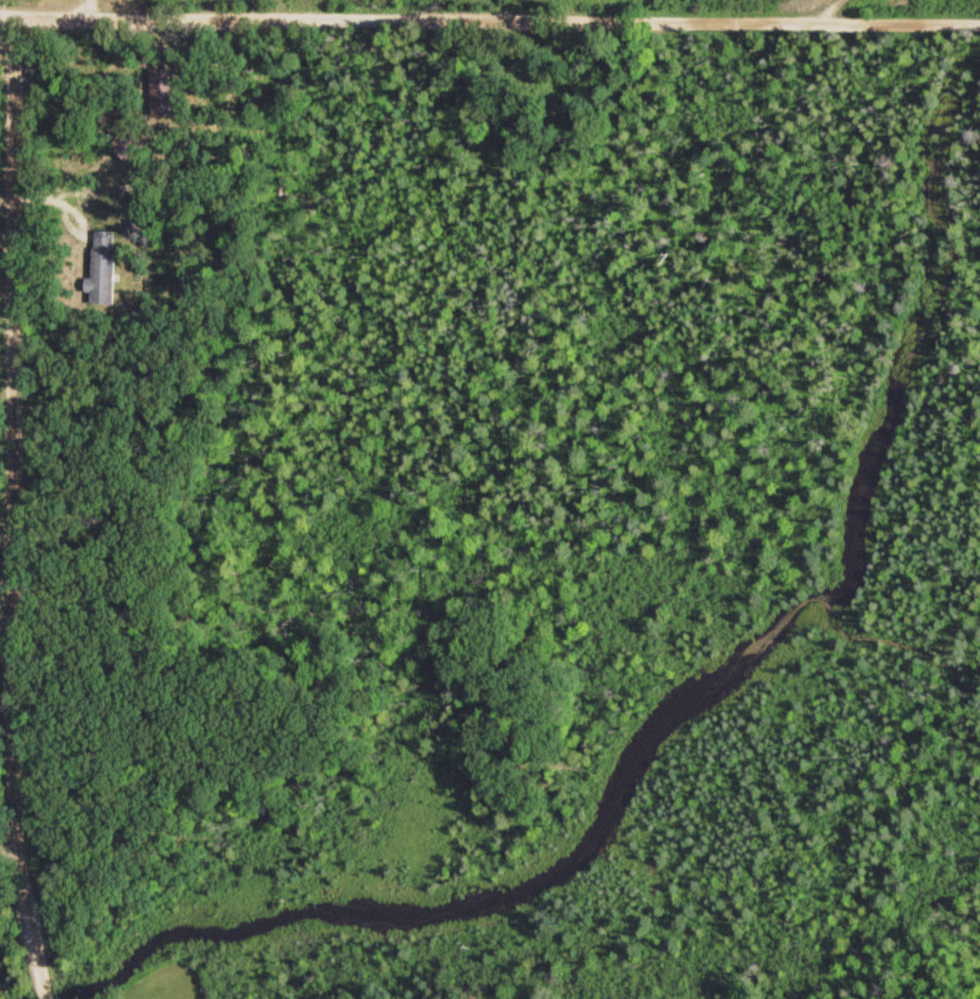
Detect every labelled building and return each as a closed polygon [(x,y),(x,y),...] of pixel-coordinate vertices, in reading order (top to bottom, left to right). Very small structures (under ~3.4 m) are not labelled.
[(169,101),(169,114),(181,114),(182,67),(169,67),(168,101),(169,101)]
